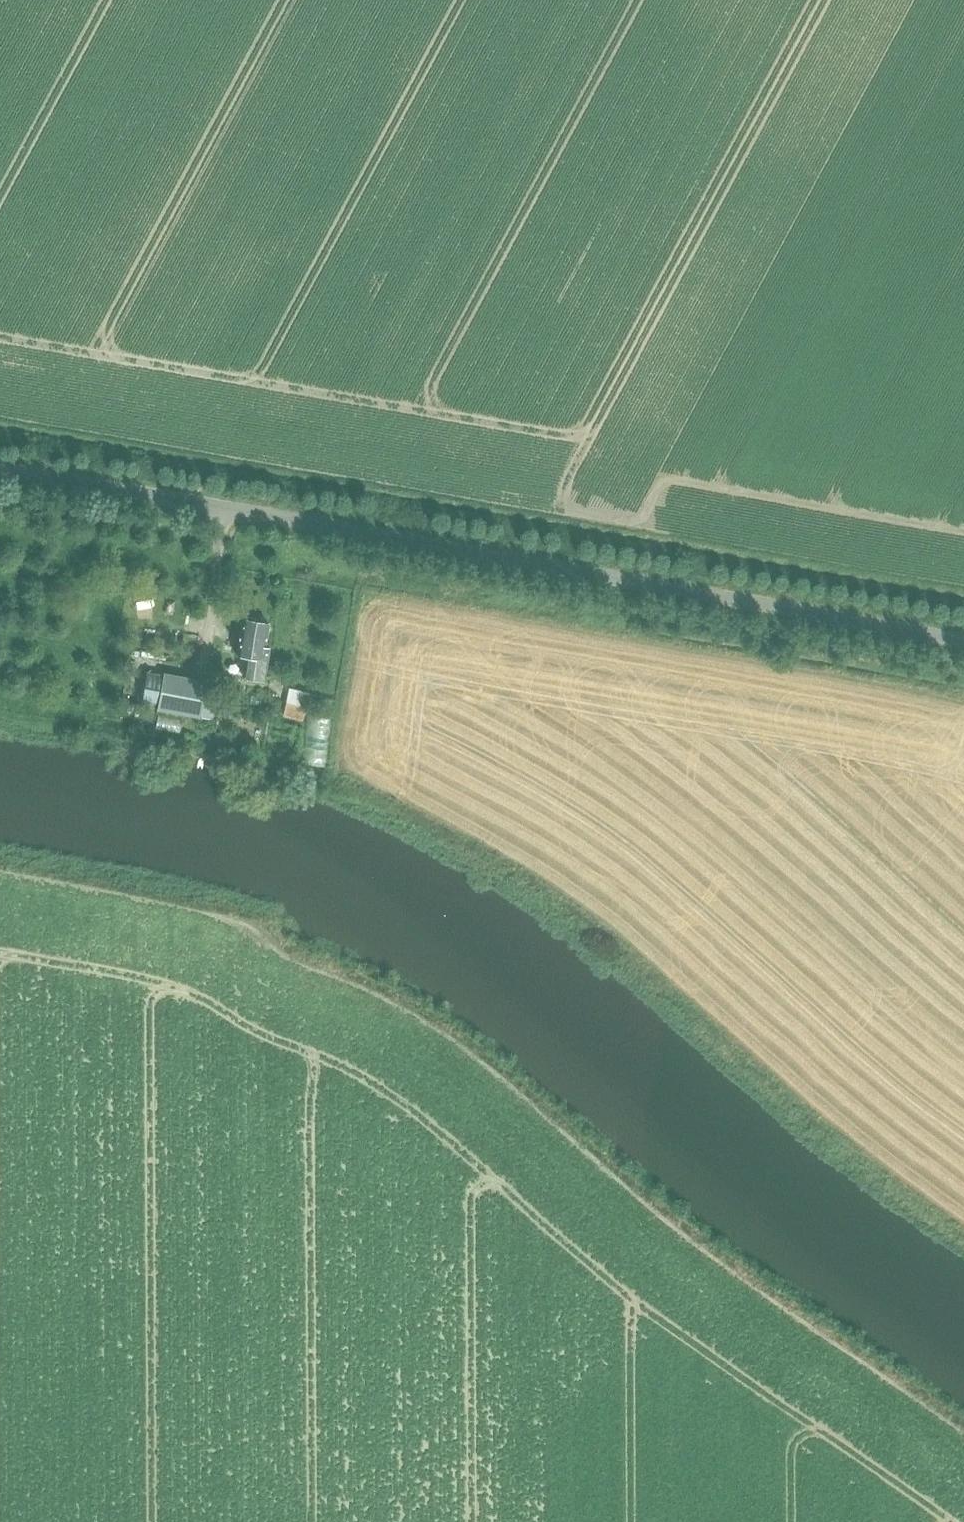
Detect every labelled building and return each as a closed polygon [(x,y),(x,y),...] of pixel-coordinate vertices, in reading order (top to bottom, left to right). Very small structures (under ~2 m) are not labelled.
[(243,619),(237,655),(248,657),(244,677),(251,678),(264,681),(270,648),(265,647),(269,623),(259,621),(256,618),(249,616),(244,619),(243,619)] [(210,696),(212,682),(168,673),(164,673),(164,674),(147,671),(141,700),(159,703),(158,709),(162,709),(216,719),(220,697),(210,696)] [(302,720),(305,707),(285,702),(282,715),(302,720)]
